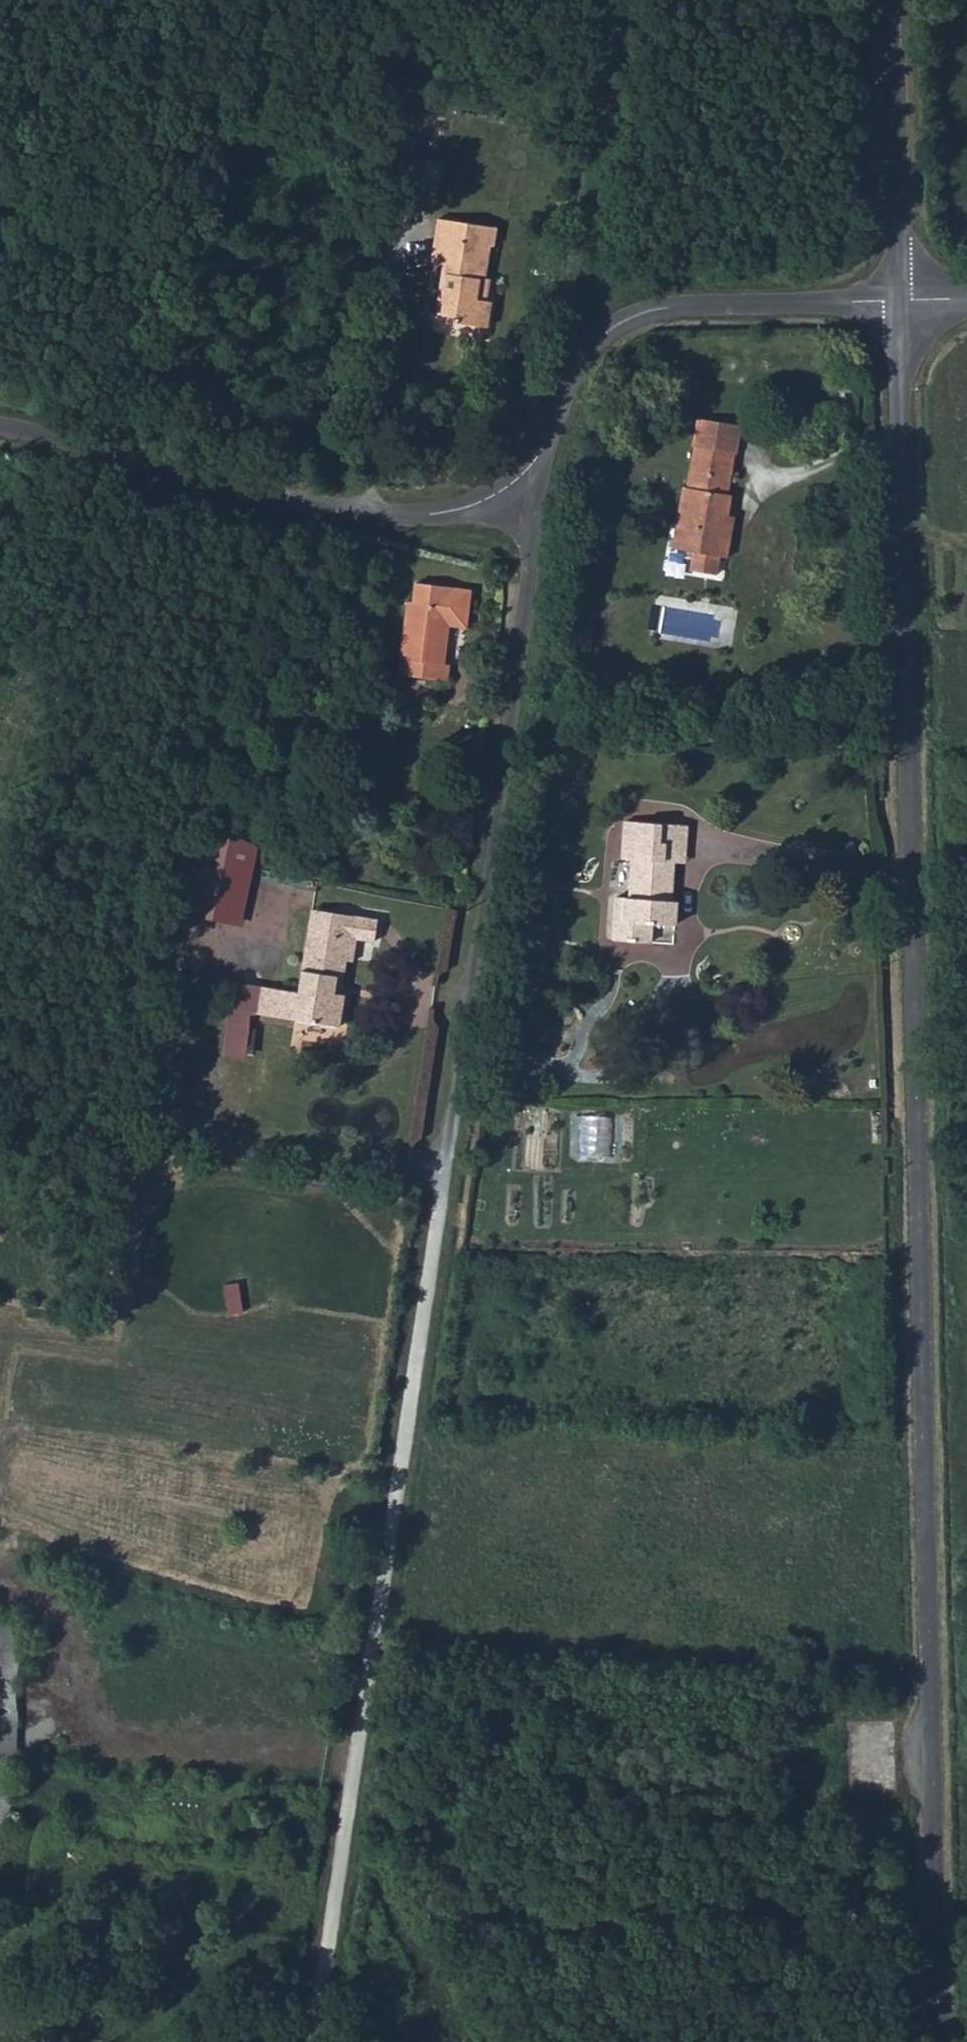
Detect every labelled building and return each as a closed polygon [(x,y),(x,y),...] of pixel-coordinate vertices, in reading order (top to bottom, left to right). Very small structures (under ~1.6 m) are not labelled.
[(498,299),(488,298),(482,296),(484,278),(491,278),(495,243),(499,243),(500,225),(441,218),(436,262),(449,263),(443,313),(463,315),(462,322),(495,325),(498,299)] [(482,296),(488,298),(491,278),(484,278),(482,296)] [(675,547),(695,550),(722,555),(730,556),(733,537),(723,536),(726,516),(731,516),(733,495),(731,495),(738,452),(697,444),(690,486),(687,485),(675,547)] [(722,555),(695,550),(692,567),(719,572),(722,555)] [(398,673),(446,679),(448,664),(442,663),(447,623),(467,625),(471,588),(417,582),(415,601),(408,601),(398,673)] [(629,820),(628,838),(633,839),(633,857),(635,857),(632,894),(617,893),(614,938),(651,940),(653,922),(675,922),(676,899),(674,899),(675,861),(681,861),(681,843),(688,843),(689,825),(629,820)] [(256,846),(200,825),(198,838),(185,914),(243,924),(253,865),(256,846)] [(308,910),(305,931),(312,931),(314,911),(308,910)] [(312,931),(305,931),(295,993),(258,988),(253,1015),(336,1027),(341,996),(337,994),(331,994),(334,978),(339,979),(342,961),(348,962),(352,937),(370,939),(372,920),(314,911),(312,931)] [(7,1818),(10,1766),(16,1619),(0,1619),(0,1818),(7,1818)]
